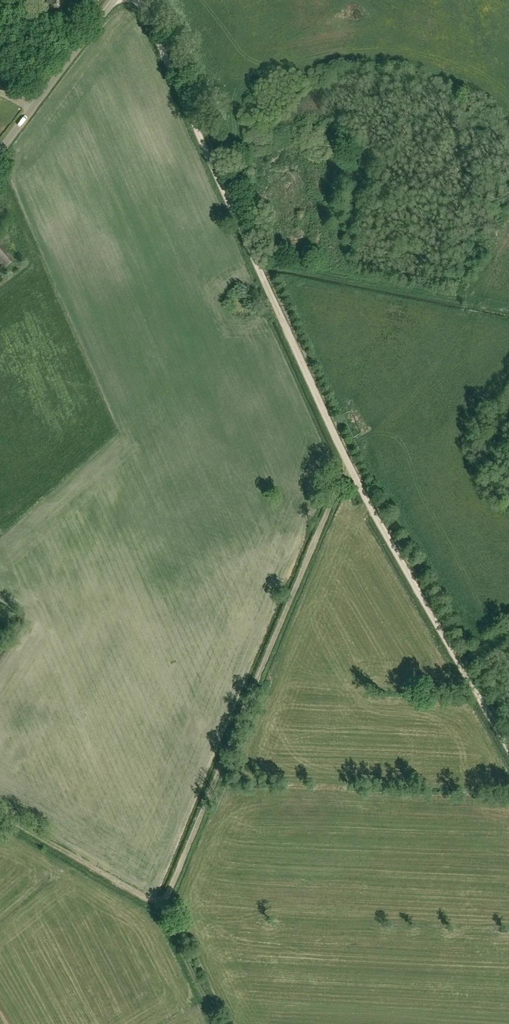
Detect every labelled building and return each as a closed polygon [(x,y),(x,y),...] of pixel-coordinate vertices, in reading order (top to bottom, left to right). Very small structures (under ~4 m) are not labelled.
[(62,0),(50,0),(49,7),(46,6),(46,8),(61,10),(62,0)] [(16,258),(2,242),(0,243),(0,261),(5,267),(16,258)]
